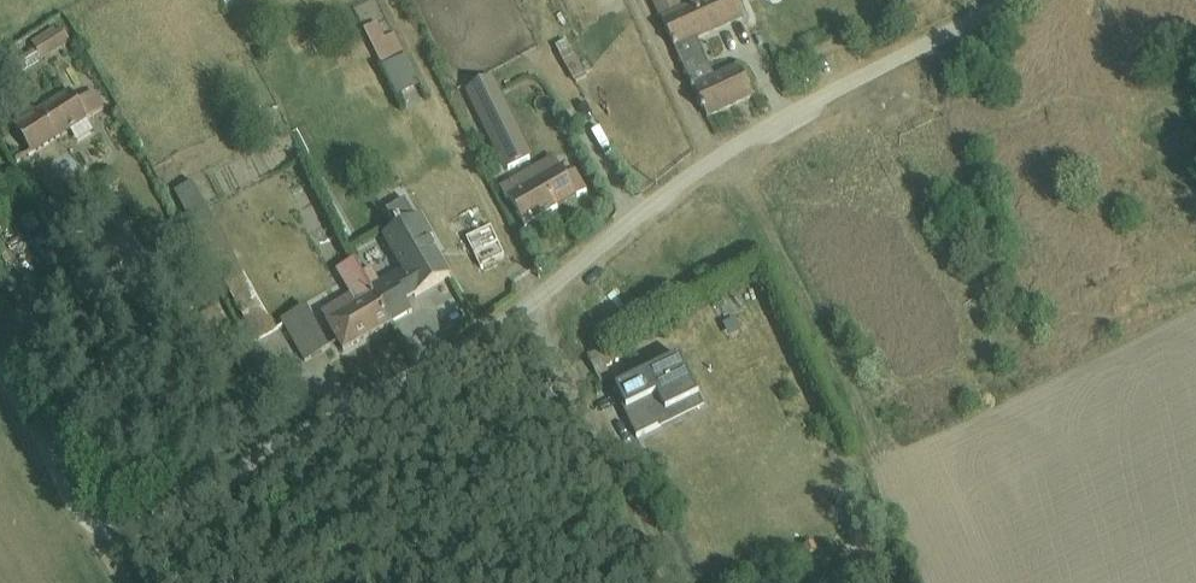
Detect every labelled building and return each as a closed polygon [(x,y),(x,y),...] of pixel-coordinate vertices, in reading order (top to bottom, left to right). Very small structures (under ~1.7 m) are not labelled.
[(658,20),(682,9),(678,0),(649,0),(658,20)] [(661,21),(693,93),(695,92),(708,120),(754,99),(740,69),(715,79),(699,43),(745,23),(734,0),(710,0),(661,21)] [(379,27),(365,33),(398,98),(420,87),(395,37),(386,41),(379,27)] [(38,53),(19,64),(24,74),(72,45),(67,37),(64,31),(35,48),(38,53)] [(567,42),(555,49),(574,84),(586,77),(567,42)] [(493,79),(465,93),(506,175),(534,161),(493,79)] [(71,94),(16,129),(33,157),(70,133),(78,145),(95,134),(88,123),(105,111),(95,94),(77,105),(71,94)] [(554,159),(500,190),(507,203),(510,202),(526,230),(588,194),(575,173),(566,178),(554,159)] [(194,186),(175,196),(258,345),(277,334),(194,186)] [(402,273),(371,291),(391,327),(413,315),(407,305),(451,279),(429,242),(434,240),(422,218),(417,221),(407,203),(388,214),(398,232),(383,240),(402,273)] [(25,234),(39,231),(36,215),(22,218),(25,234)] [(492,231),(467,242),(481,271),(505,259),(492,231)] [(352,299),(321,316),(344,355),(391,327),(371,291),(355,263),(337,274),(352,299)] [(220,310),(200,320),(210,341),(230,331),(220,310)] [(306,310),(281,323),(305,366),(330,352),(306,310)] [(611,348),(589,360),(597,374),(598,373),(602,381),(610,377),(606,370),(619,363),(611,348)] [(680,361),(631,385),(641,405),(658,397),(666,415),(699,399),(680,361)] [(645,458),(630,465),(639,483),(653,476),(645,458)] [(820,582),(843,582),(839,574),(820,582)]
